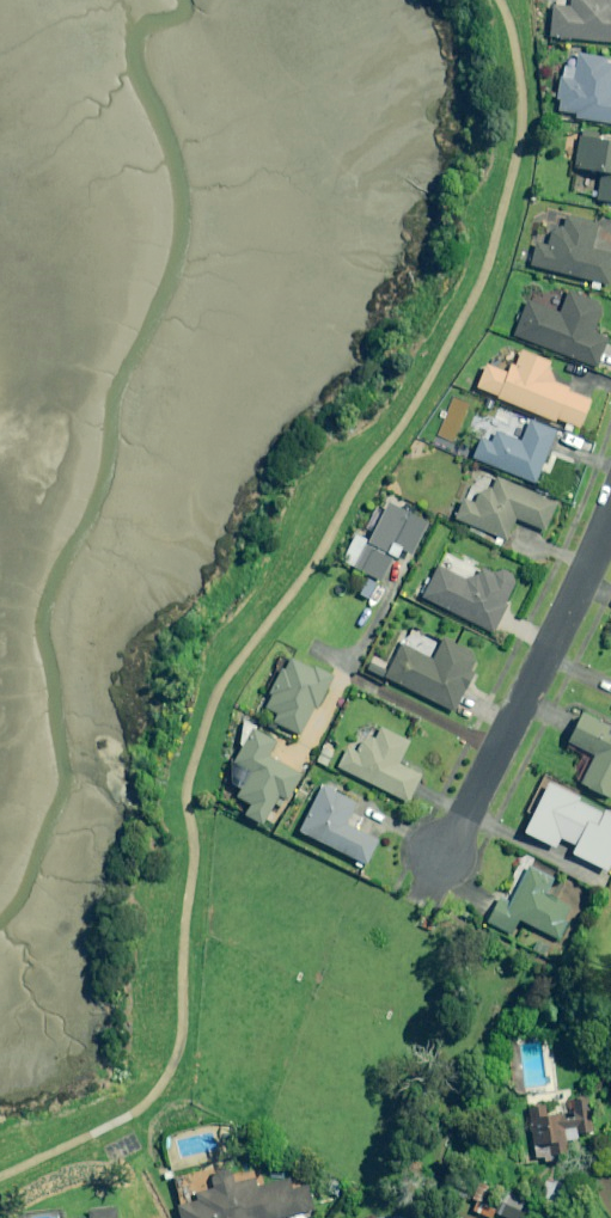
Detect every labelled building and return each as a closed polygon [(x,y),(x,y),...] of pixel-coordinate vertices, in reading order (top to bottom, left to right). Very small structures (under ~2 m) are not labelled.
[(568,5),(556,4),(550,3),(547,34),(558,35),(558,37),(568,38),(568,36),(610,40),(610,0),(568,0),(568,5)] [(587,52),(575,50),(570,78),(559,76),(557,75),(553,97),(557,98),(555,109),(574,112),(573,115),(576,116),(610,122),(610,61),(603,59),(604,56),(587,52)] [(596,132),(597,130),(581,128),(580,130),(579,135),(577,135),(575,150),(572,166),(600,170),(597,191),(596,199),(610,201),(610,140),(596,138),(596,132)] [(569,216),(563,214),(560,226),(558,225),(548,230),(545,244),(533,241),(532,244),(531,250),(528,260),(528,263),(607,284),(609,274),(610,267),(610,253),(589,247),(595,222),(569,216)] [(591,332),(593,328),(600,310),(594,301),(566,290),(565,292),(557,311),(530,301),(525,299),(511,334),(595,367),(596,364),(607,338),(591,332)] [(551,379),(548,371),(545,366),(547,361),(519,349),(519,350),(512,366),(507,364),(503,372),(491,366),(483,363),(474,383),(473,386),(476,387),(495,395),(494,396),(508,402),(552,421),(554,417),(565,422),(562,428),(569,432),(572,425),(577,427),(588,400),(565,390),(566,387),(562,385),(551,380),(551,379)] [(552,433),(554,429),(527,418),(526,421),(518,441),(493,431),(488,443),(477,438),(470,457),(533,482),(534,480),(539,467),(552,433)] [(555,502),(508,482),(494,476),(488,488),(486,487),(476,491),(472,502),(464,499),(460,497),(453,512),(451,517),(468,524),(495,535),(492,542),(498,544),(501,538),(504,540),(513,517),(517,519),(543,530),(555,502)] [(399,509),(385,502),(384,501),(381,506),(364,539),(353,533),(352,533),(338,559),(351,566),(350,567),(376,580),(379,576),(389,557),(384,554),(384,553),(392,557),(397,548),(407,553),(416,536),(424,522),(399,509)] [(453,568),(456,566),(457,563),(455,559),(451,559),(448,561),(447,565),(450,568),(453,568)] [(492,572),(479,566),(475,573),(463,577),(435,563),(428,577),(419,596),(491,632),(492,630),(505,604),(503,603),(505,599),(513,583),(510,573),(501,569),(492,572)] [(472,671),(470,670),(469,669),(473,661),(469,651),(441,637),(430,658),(399,642),(382,676),(451,712),(472,671)] [(324,689),(330,676),(311,666),(309,670),(286,658),(280,669),(278,668),(265,692),(268,694),(261,708),(274,714),(270,721),(297,735),(311,707),(314,709),(316,705),(324,689)] [(601,724),(578,713),(578,714),(567,737),(564,742),(567,743),(591,754),(579,781),(578,783),(608,798),(610,792),(610,729),(601,724)] [(398,760),(402,753),(407,741),(379,727),(378,727),(373,738),(370,737),(367,744),(359,740),(354,751),(349,749),(344,746),(335,766),(405,801),(406,799),(419,774),(397,762),(398,760)] [(274,742),(252,730),(248,728),(238,746),(234,753),(231,758),(229,762),(246,771),(238,786),(232,796),(246,804),(240,815),(259,825),(264,817),(276,795),(284,800),(299,774),(266,755),(274,742)] [(321,747),(314,760),(324,765),(330,752),(321,747)] [(333,793),(325,788),(318,785),(295,831),(362,865),(375,840),(355,830),(343,824),(354,803),(333,793)] [(549,786),(525,833),(556,848),(561,838),(577,846),(573,854),(606,871),(610,862),(610,817),(549,786)] [(543,895),(545,891),(551,878),(526,865),(511,893),(507,901),(497,896),(486,916),(483,921),(508,934),(516,920),(556,940),(565,921),(562,920),(568,907),(558,902),(543,895)] [(530,949),(541,955),(546,946),(535,941),(530,949)] [(590,1132),(586,1098),(580,1098),(580,1096),(574,1097),(574,1100),(570,1101),(570,1103),(571,1106),(571,1112),(544,1116),(543,1110),(542,1105),(538,1105),(532,1106),(526,1106),(533,1153),(533,1158),(541,1157),(542,1161),(542,1162),(550,1161),(555,1160),(554,1155),(565,1154),(564,1140),(576,1139),(575,1134),(590,1132)] [(236,1172),(236,1171),(228,1167),(223,1169),(220,1169),(216,1177),(218,1186),(200,1191),(201,1198),(184,1202),(181,1203),(185,1217),(273,1217),(313,1207),(317,1206),(311,1183),(307,1185),(296,1187),(294,1179),(293,1176),(265,1184),(260,1185),(258,1175),(238,1181),(236,1172)] [(340,1195),(345,1184),(335,1179),(329,1189),(340,1195)] [(564,1188),(554,1184),(543,1181),(536,1201),(540,1203),(538,1208),(544,1209),(545,1204),(557,1209),(564,1188)] [(506,1192),(501,1190),(493,1209),(480,1203),(487,1186),(481,1183),(473,1201),(474,1202),(470,1210),(487,1217),(489,1217),(492,1212),(504,1217),(523,1217),(529,1202),(509,1194),(506,1192)] [(121,1205),(92,1208),(93,1216),(93,1217),(122,1217),(121,1205)]
